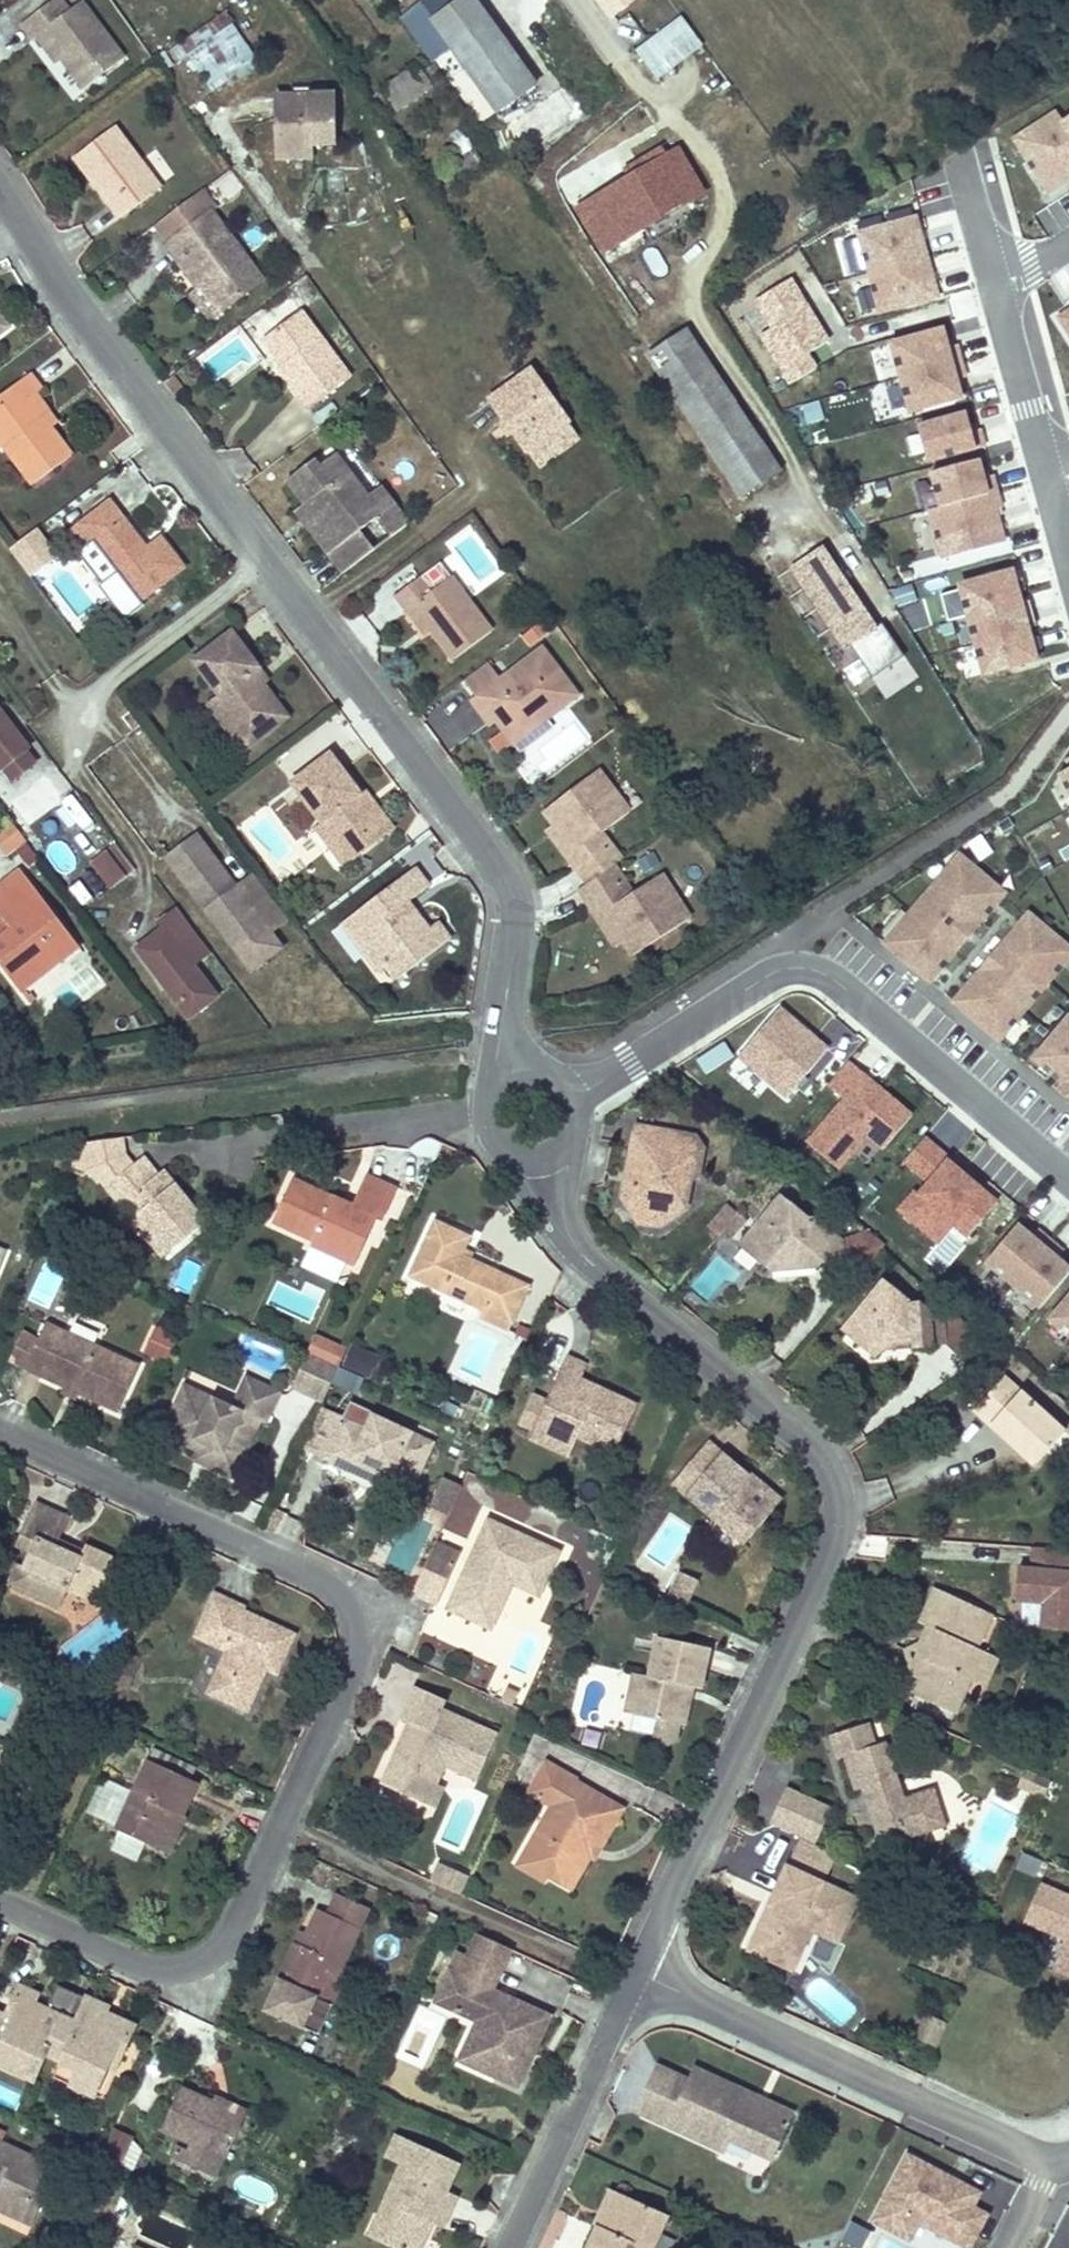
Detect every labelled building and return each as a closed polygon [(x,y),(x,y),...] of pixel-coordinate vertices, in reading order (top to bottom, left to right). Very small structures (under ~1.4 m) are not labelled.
[(430,23),(495,112),(535,83),(474,0),(461,0),(430,23)] [(31,39),(34,37),(40,32),(61,59),(84,89),(122,58),(80,2),(59,19),(48,4),(20,25),(31,39)] [(220,14),(178,42),(210,89),(253,60),(220,14)] [(680,16),(632,52),(655,79),(701,45),(680,16)] [(40,32),(34,37),(54,64),(61,59),(40,32)] [(415,64),(380,89),(395,111),(431,87),(415,64)] [(331,87),(268,87),(268,159),(306,159),(306,144),(331,144),(331,87)] [(1061,122),(1054,112),(1011,140),(1046,194),(1068,179),(1068,135),(1061,122)] [(1061,122),(1068,135),(1068,117),(1061,122)] [(111,129),(71,161),(90,184),(95,180),(113,202),(109,206),(121,221),(160,188),(111,129)] [(667,155),(653,162),(679,206),(692,199),(667,155)] [(679,206),(653,162),(576,208),(601,251),(679,206)] [(223,205),(242,194),(231,175),(212,185),(223,205)] [(95,180),(90,184),(109,206),(113,202),(95,180)] [(545,188),(534,195),(543,208),(554,199),(545,188)] [(167,246),(178,261),(183,258),(203,284),(223,311),(263,280),(212,212),(167,246)] [(941,301),(919,218),(857,234),(879,317),(941,301)] [(183,258),(178,261),(199,288),(203,284),(183,258)] [(266,340),(285,365),(290,372),(286,375),(312,410),(355,378),(305,311),(266,340)] [(1058,325),(1068,318),(1068,311),(1055,320),(1058,325)] [(8,328),(0,317),(0,334),(8,328)] [(1058,325),(1068,342),(1068,318),(1058,325)] [(648,357),(742,496),(778,472),(684,332),(648,357)] [(946,332),(890,347),(910,421),(965,406),(946,332)] [(285,365),(281,368),(286,375),(290,372),(285,365)] [(570,421),(533,369),(492,399),(506,419),(501,423),(509,435),(514,431),(528,450),(570,421)] [(0,398),(0,438),(6,446),(37,484),(76,454),(53,426),(46,417),(52,412),(38,394),(43,389),(31,374),(0,398)] [(801,405),(805,424),(824,420),(820,402),(801,405)] [(52,412),(46,417),(53,426),(60,421),(52,412)] [(917,428),(928,468),(976,455),(971,435),(965,415),(917,428)] [(570,421),(528,450),(538,465),(580,435),(570,421)] [(979,433),(971,435),(976,455),(984,453),(979,433)] [(287,478),(306,502),(338,544),(330,550),(346,573),(348,572),(375,551),(361,532),(377,520),(392,538),(411,524),(381,485),(370,494),(336,451),(320,463),(314,457),(287,478)] [(928,476),(937,510),(989,496),(980,462),(928,476)] [(937,510),(928,512),(941,560),(1006,542),(993,495),(989,496),(937,510)] [(306,502),(298,508),(330,550),(338,544),(306,502)] [(110,504),(73,536),(87,553),(95,546),(144,605),(186,570),(161,541),(149,551),(110,504)] [(39,531),(11,550),(30,578),(58,558),(39,531)] [(823,547),(776,577),(830,657),(826,659),(854,700),(873,688),(867,679),(847,647),(876,628),(823,547)] [(1039,665),(1014,572),(959,587),(984,680),(1039,665)] [(421,577),(395,597),(405,612),(411,608),(429,633),(451,662),(489,634),(449,581),(432,593),(421,577)] [(411,608),(405,612),(424,637),(429,633),(411,608)] [(876,628),(847,647),(867,679),(897,659),(876,628)] [(193,661),(219,697),(253,742),(286,717),(261,685),(252,673),(258,668),(230,632),(193,661)] [(477,701),(473,704),(483,718),(489,713),(495,722),(506,736),(554,700),(562,710),(579,697),(544,651),(505,680),(477,701)] [(475,674),(463,683),(477,701),(505,680),(491,662),(475,674)] [(258,668),(252,673),(261,685),(267,680),(258,668)] [(253,742),(219,697),(208,705),(241,750),(253,742)] [(554,700),(506,736),(514,747),(562,710),(554,700)] [(1,767),(24,750),(26,748),(0,713),(0,767),(1,767)] [(489,713),(483,718),(490,726),(495,722),(489,713)] [(24,750),(1,767),(11,781),(34,764),(24,750)] [(357,796),(360,794),(330,756),(293,785),(325,825),(317,830),(346,866),(389,831),(370,808),(368,810),(357,796)] [(547,816),(557,827),(580,854),(605,833),(631,810),(598,772),(547,816)] [(364,791),(360,794),(357,796),(368,810),(370,808),(389,831),(393,828),(364,791)] [(11,822),(0,831),(0,849),(5,856),(25,841),(11,822)] [(557,827),(549,833),(582,872),(615,843),(605,833),(580,854),(557,827)] [(193,829),(158,855),(199,908),(233,882),(193,829)] [(615,843),(582,872),(591,883),(583,889),(596,906),(633,879),(622,863),(628,858),(615,843)] [(115,846),(106,852),(125,877),(134,871),(115,846)] [(106,852),(90,864),(109,890),(125,877),(106,852)] [(1003,894),(958,855),(933,884),(979,923),(1003,894)] [(250,869),(233,882),(199,908),(250,973),(285,946),(274,932),(290,920),(250,869)] [(2,920),(37,895),(20,872),(0,887),(0,917),(2,920)] [(414,872),(352,916),(375,950),(364,958),(378,977),(387,971),(397,984),(450,946),(436,926),(428,933),(415,915),(407,921),(399,909),(407,904),(427,889),(414,872)] [(641,891),(613,911),(632,938),(642,953),(697,914),(667,872),(641,891)] [(633,879),(596,906),(623,945),(632,938),(613,911),(641,891),(633,879)] [(979,923),(933,884),(921,898),(967,937),(979,923)] [(0,936),(0,966),(11,980),(34,963),(42,975),(61,960),(53,949),(69,937),(37,895),(2,920),(9,929),(0,936)] [(967,937),(921,898),(908,914),(954,953),(967,937)] [(415,915),(407,904),(399,909),(407,921),(415,915)] [(191,967),(209,954),(176,909),(157,923),(162,930),(136,950),(187,1017),(214,997),(191,967)] [(1027,913),(1002,943),(1048,982),(1068,956),(1068,949),(1027,913)] [(954,953),(908,914),(883,944),(928,983),(954,953)] [(352,916),(341,925),(364,958),(375,950),(352,916)] [(0,922),(0,936),(9,929),(2,920),(0,922)] [(69,937),(53,949),(61,960),(77,948),(69,937)] [(1048,982),(1002,943),(990,957),(1036,996),(1048,982)] [(1036,996),(990,957),(977,973),(1023,1011),(1036,996)] [(34,963),(11,980),(19,991),(42,975),(34,963)] [(1023,1011),(977,973),(952,1002),(998,1041),(1023,1011)] [(828,1051),(783,1012),(742,1060),(786,1098),(828,1051)] [(1068,1059),(1068,1024),(1065,1020),(1032,1059),(1053,1077),(1068,1059)] [(1053,1077),(1063,1085),(1068,1090),(1068,1059),(1053,1077)] [(882,1149),(910,1116),(889,1098),(885,1102),(873,1091),(876,1087),(846,1061),(827,1084),(844,1099),(806,1144),(837,1170),(866,1135),(882,1149)] [(1063,1085),(1057,1092),(1068,1102),(1068,1101),(1068,1090),(1063,1085)] [(889,1098),(876,1087),(873,1091),(885,1102),(889,1098)] [(658,1205),(674,1202),(675,1196),(690,1200),(694,1178),(700,1179),(705,1150),(694,1135),(638,1125),(630,1163),(638,1165),(635,1184),(627,1182),(624,1199),(636,1209),(648,1196),(658,1205)] [(995,1203),(947,1162),(949,1160),(922,1137),(902,1161),(928,1183),(918,1195),(914,1191),(898,1210),(922,1231),(937,1213),(952,1225),(955,1221),(970,1233),(995,1203)] [(145,1211),(176,1249),(209,1222),(167,1171),(161,1175),(146,1157),(110,1187),(125,1205),(134,1198),(145,1211)] [(638,1165),(630,1163),(627,1182),(635,1184),(638,1165)] [(352,1206),(350,1211),(340,1206),(342,1202),(295,1180),(274,1223),(314,1241),(312,1245),(355,1266),(377,1218),(382,1220),(396,1190),(367,1176),(352,1206)] [(694,1209),(700,1179),(694,1178),(690,1200),(675,1196),(674,1202),(658,1205),(648,1196),(636,1209),(645,1218),(666,1222),(694,1209)] [(788,1257),(812,1254),(825,1262),(845,1260),(843,1240),(817,1219),(810,1220),(782,1196),(741,1245),(774,1273),(788,1257)] [(340,1206),(350,1211),(352,1206),(342,1202),(340,1206)] [(176,1249),(145,1211),(137,1218),(168,1256),(176,1249)] [(936,1243),(952,1225),(937,1213),(922,1231),(936,1243)] [(748,1221),(739,1214),(732,1222),(740,1229),(748,1221)] [(412,1274),(483,1308),(480,1315),(510,1329),(530,1286),(463,1255),(472,1237),(436,1220),(412,1274)] [(970,1233),(955,1221),(952,1225),(966,1237),(970,1233)] [(740,1229),(732,1222),(724,1231),(733,1239),(740,1229)] [(1012,1286),(1049,1241),(1037,1230),(1031,1237),(1017,1225),(985,1263),(1012,1286)] [(733,1239),(724,1231),(714,1244),(723,1251),(733,1239)] [(869,1232),(843,1240),(845,1260),(850,1263),(876,1254),(884,1243),(869,1232)] [(1068,1273),(1068,1270),(1056,1259),(1062,1252),(1049,1241),(1012,1286),(1039,1309),(1068,1273)] [(812,1254),(788,1257),(774,1273),(824,1268),(825,1262),(812,1254)] [(884,1353),(893,1342),(917,1339),(918,1350),(937,1349),(934,1315),(923,1305),(914,1306),(886,1283),(846,1332),(879,1359),(884,1353)] [(1049,1321),(1068,1338),(1068,1297),(1049,1321)] [(934,1315),(937,1349),(950,1348),(948,1326),(934,1315)] [(82,1395),(121,1413),(143,1366),(50,1325),(43,1340),(29,1371),(68,1389),(82,1395)] [(176,1337),(155,1328),(143,1354),(165,1363),(176,1337)] [(43,1340),(27,1333),(13,1364),(29,1371),(43,1340)] [(349,1350),(319,1336),(310,1355),(340,1369),(349,1350)] [(918,1350),(917,1339),(893,1342),(884,1353),(918,1350)] [(641,1401),(586,1375),(592,1361),(572,1352),(533,1436),(571,1454),(580,1434),(585,1421),(624,1439),(641,1401)] [(340,1369),(310,1355),(295,1388),(326,1403),(341,1369),(340,1369)] [(1042,1461),(1068,1429),(1068,1428),(1007,1376),(980,1409),(1002,1428),(1006,1423),(1016,1432),(1012,1436),(1042,1461)] [(239,1479),(265,1423),(270,1426),(285,1394),(252,1378),(237,1409),(190,1387),(172,1425),(219,1447),(211,1466),(239,1479)] [(82,1395),(68,1389),(66,1393),(80,1400),(82,1395)] [(394,1477),(413,1486),(433,1441),(373,1413),(366,1430),(342,1418),(322,1461),(348,1473),(354,1458),(394,1477)] [(624,1439),(585,1421),(580,1434),(618,1451),(624,1439)] [(1016,1432),(1006,1423),(1002,1428),(1012,1436),(1016,1432)] [(219,1447),(172,1425),(168,1435),(202,1451),(199,1460),(211,1466),(219,1447)] [(678,1488),(691,1499),(727,1458),(714,1446),(678,1488)] [(387,1491),(394,1477),(354,1458),(348,1473),(387,1491)] [(780,1512),(749,1485),(753,1480),(727,1458),(691,1499),(749,1549),(780,1512)] [(786,1505),(755,1478),(753,1480),(749,1485),(780,1512),(786,1505)] [(461,1488),(443,1480),(432,1507),(450,1515),(461,1488)] [(30,1594),(63,1610),(72,1593),(102,1607),(115,1580),(110,1577),(117,1563),(90,1550),(87,1555),(73,1549),(70,1555),(57,1549),(60,1542),(71,1518),(40,1504),(21,1545),(34,1552),(27,1569),(39,1575),(30,1594)] [(287,1517),(276,1512),(268,1530),(279,1535),(287,1517)] [(543,1597),(562,1555),(492,1522),(458,1598),(500,1617),(515,1584),(543,1597)] [(60,1542),(57,1549),(70,1555),(73,1549),(60,1542)] [(438,1543),(415,1592),(439,1604),(462,1554),(438,1543)] [(1028,1572),(1068,1576),(1068,1553),(1030,1550),(1028,1572)] [(39,1575),(27,1569),(21,1566),(12,1586),(30,1594),(39,1575)] [(1017,1571),(1014,1604),(1044,1607),(1068,1609),(1068,1576),(1028,1572),(1017,1571)] [(690,1612),(702,1584),(684,1576),(672,1603),(690,1612)] [(981,1650),(997,1614),(940,1589),(925,1623),(937,1628),(944,1631),(940,1640),(933,1637),(914,1677),(923,1681),(965,1700),(973,1683),(987,1652),(981,1650)] [(209,1693),(246,1710),(262,1678),(256,1675),(261,1666),(266,1668),(276,1673),(293,1636),(240,1610),(241,1607),(216,1595),(199,1631),(217,1640),(215,1646),(228,1652),(209,1693)] [(500,1617),(458,1598),(452,1611),(493,1631),(500,1617)] [(1044,1607),(1042,1634),(1068,1636),(1068,1609),(1044,1607)] [(937,1628),(933,1637),(940,1640),(944,1631),(937,1628)] [(217,1640),(199,1631),(196,1637),(215,1646),(217,1640)] [(908,1650),(914,1677),(933,1637),(908,1650)] [(701,1690),(707,1692),(716,1652),(663,1640),(655,1680),(648,1678),(639,1718),(665,1724),(662,1737),(668,1744),(675,1746),(683,1742),(686,1729),(694,1689),(701,1690)] [(1002,1660),(987,1652),(973,1683),(987,1689),(1002,1660)] [(142,1659),(128,1653),(124,1661),(138,1668),(142,1659)] [(138,1668),(124,1661),(114,1682),(129,1688),(138,1668)] [(262,1678),(266,1668),(261,1666),(256,1675),(262,1678)] [(648,1678),(639,1676),(631,1716),(639,1718),(648,1678)] [(958,1716),(965,1700),(923,1681),(916,1696),(958,1716)] [(430,1780),(440,1785),(448,1767),(477,1780),(498,1733),(443,1708),(447,1700),(415,1686),(401,1718),(410,1721),(417,1725),(412,1738),(400,1744),(382,1784),(421,1801),(430,1780)] [(693,1730),(701,1690),(694,1689),(686,1729),(693,1730)] [(410,1721),(400,1744),(412,1738),(417,1725),(410,1721)] [(902,1828),(907,1841),(948,1829),(935,1789),(904,1799),(886,1744),(877,1747),(870,1725),(832,1738),(839,1763),(847,1760),(857,1793),(864,1791),(879,1836),(902,1828)] [(190,1768),(158,1752),(153,1762),(185,1778),(190,1768)] [(162,1852),(179,1816),(184,1819),(200,1785),(185,1778),(153,1762),(151,1761),(117,1830),(162,1852)] [(595,1845),(606,1851),(628,1812),(582,1786),(583,1783),(553,1766),(536,1795),(566,1812),(534,1868),(570,1889),(595,1845)] [(1051,1784),(1026,1772),(1019,1787),(1044,1799),(1051,1784)] [(440,1785),(430,1780),(421,1801),(437,1809),(447,1788),(440,1785)] [(772,1826),(801,1839),(818,1847),(834,1813),(789,1792),(772,1826)] [(179,1816),(162,1852),(172,1856),(189,1821),(184,1819),(179,1816)] [(902,1828),(879,1836),(883,1850),(907,1841),(902,1828)] [(110,1852),(137,1863),(143,1848),(116,1837),(110,1852)] [(606,1851),(595,1845),(570,1889),(578,1893),(597,1859),(600,1861),(606,1851)] [(828,1878),(791,1860),(749,1952),(786,1969),(808,1921),(843,1937),(859,1901),(824,1885),(828,1878)] [(467,1878),(437,1865),(430,1881),(460,1894),(467,1878)] [(1039,1886),(1023,1924),(1066,1942),(1053,1973),(1068,1979),(1068,1898),(1039,1886)] [(329,1915),(320,1910),(308,1935),(298,1955),(292,1952),(279,1981),(322,2000),(339,1963),(345,1966),(371,1911),(339,1895),(329,1915)] [(808,1921),(786,1969),(794,1973),(812,1932),(839,1945),(843,1937),(808,1921)] [(298,1955),(308,1935),(302,1932),(292,1952),(298,1955)] [(462,2061),(498,2078),(520,2089),(532,2063),(527,2061),(533,2050),(538,2052),(553,2019),(496,1991),(514,1953),(496,1944),(479,1936),(467,1961),(457,1956),(435,2001),(445,2006),(462,2014),(480,2023),(462,2061)] [(345,1966),(339,1963),(322,2000),(334,2006),(351,1969),(345,1966)] [(5,2015),(12,2019),(5,2035),(0,2045),(0,2065),(34,2081),(46,2055),(60,2061),(53,2076),(93,2095),(105,2069),(114,2051),(122,2055),(135,2028),(116,2019),(115,2021),(105,2017),(108,2010),(57,1986),(51,1999),(43,2014),(31,2009),(38,1994),(19,1985),(5,2015)] [(276,1989),(265,2018),(305,2033),(315,2004),(276,1989)] [(51,1999),(38,1994),(31,2009),(43,2014),(51,1999)] [(5,2015),(0,2025),(0,2032),(5,2035),(12,2019),(5,2015)] [(948,2026),(923,2015),(914,2036),(939,2046),(948,2026)] [(533,2050),(527,2061),(532,2063),(538,2052),(533,2050)] [(114,2051),(105,2069),(114,2072),(122,2055),(114,2051)] [(641,2113),(724,2152),(729,2141),(772,2161),(793,2115),(696,2070),(690,2083),(661,2069),(641,2113)] [(194,2142),(228,2158),(248,2116),(218,2102),(184,2085),(164,2127),(194,2142)] [(218,2102),(248,2116),(250,2111),(220,2096),(218,2102)] [(391,2222),(382,2242),(395,2247),(425,2247),(435,2226),(441,2214),(451,2218),(460,2199),(448,2193),(460,2168),(399,2139),(388,2161),(403,2167),(380,2216),(391,2222)] [(32,2224),(58,2169),(0,2141),(0,2183),(2,2184),(0,2187),(0,2209),(32,2224)] [(228,2158),(194,2142),(190,2149),(181,2145),(176,2155),(219,2175),(228,2158)] [(761,2176),(766,2166),(730,2151),(726,2161),(761,2176)] [(980,2194),(910,2157),(875,2221),(910,2239),(919,2222),(969,2247),(970,2247),(987,2216),(973,2208),(980,2194)] [(118,2187),(126,2169),(101,2158),(93,2175),(118,2187)] [(597,2229),(599,2230),(605,2233),(621,2197),(613,2194),(597,2229)] [(591,2247),(659,2247),(671,2220),(621,2197),(605,2233),(599,2230),(591,2247)] [(1047,2247),(1068,2247),(1068,2207),(1068,2206),(1047,2247)] [(451,2218),(441,2214),(435,2226),(445,2230),(451,2218)] [(382,2242),(391,2222),(380,2216),(371,2236),(382,2242)] [(852,2224),(842,2243),(852,2247),(862,2247),(870,2233),(852,2224)]
